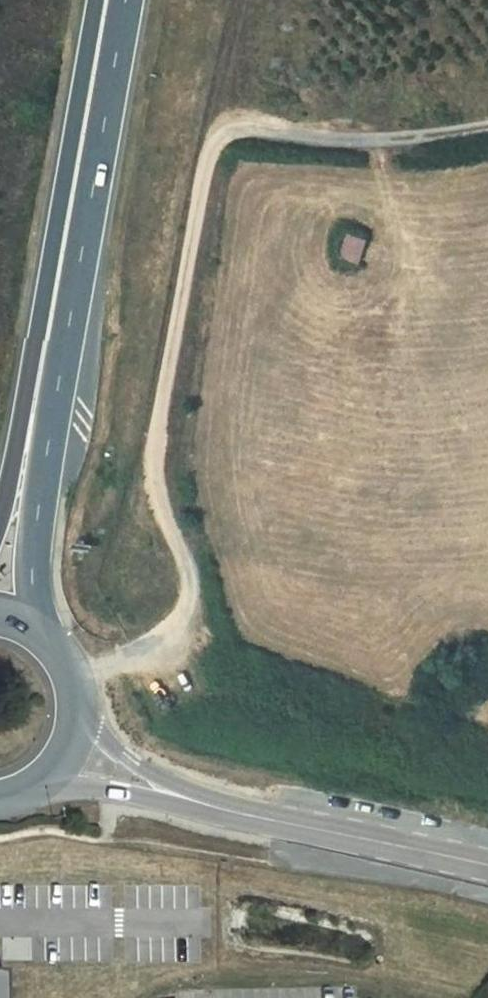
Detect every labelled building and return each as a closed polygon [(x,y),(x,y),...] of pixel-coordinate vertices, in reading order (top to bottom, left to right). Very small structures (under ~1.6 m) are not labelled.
[(344,233),(336,257),(356,264),(364,240),(344,233)]
